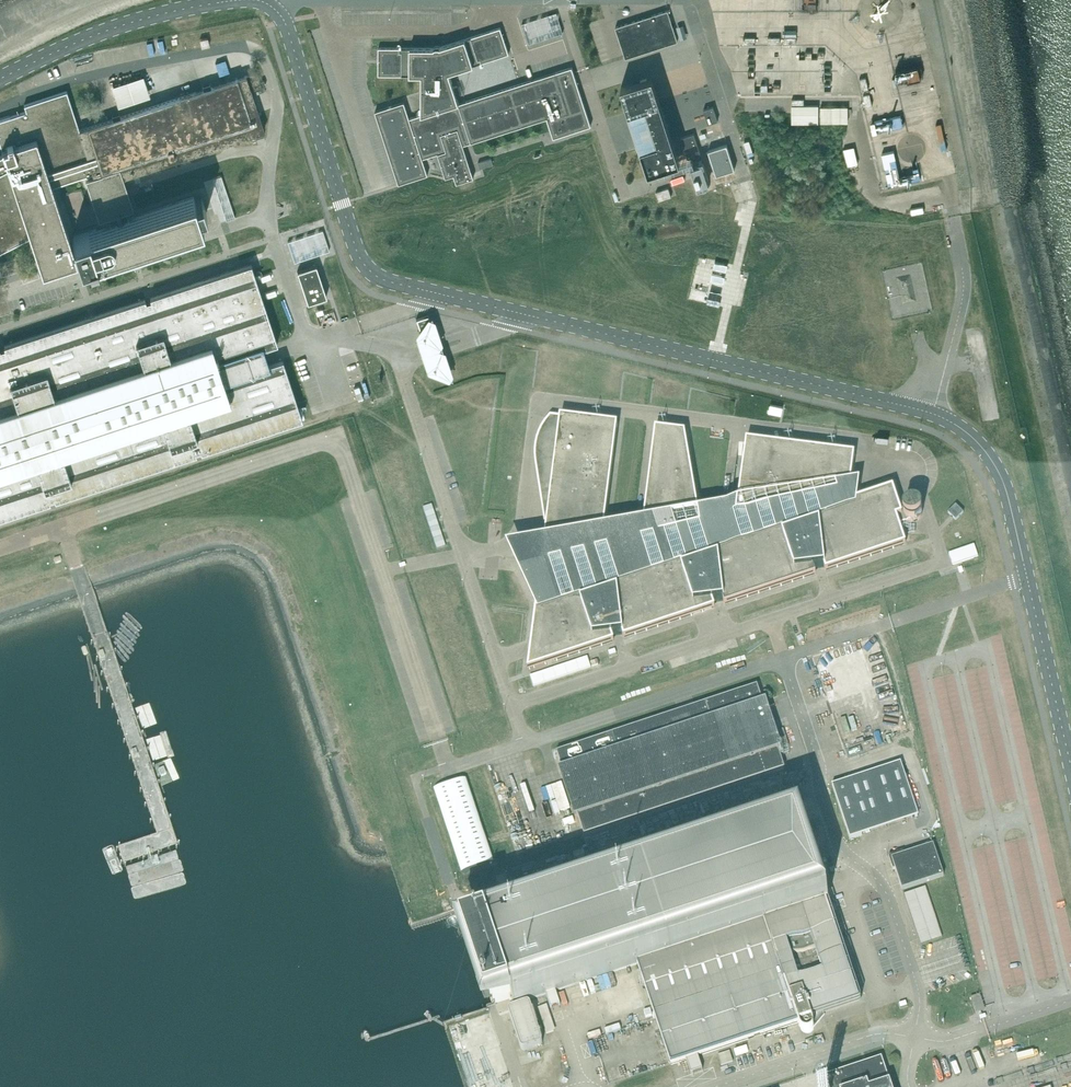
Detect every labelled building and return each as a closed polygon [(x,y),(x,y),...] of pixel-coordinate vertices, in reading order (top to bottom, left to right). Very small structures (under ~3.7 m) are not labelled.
[(668,10),(642,18),(616,27),(626,57),(678,41),(668,10)] [(522,23),(529,44),(561,33),(555,12),(522,23)] [(449,73),(509,53),(501,27),(440,47),(440,46),(439,46),(437,46),(436,46),(434,47),(379,47),(378,75),(422,75),(422,114),(410,118),(404,102),(375,111),(399,184),(428,174),(421,154),(437,149),(438,153),(445,178),(455,175),(457,182),(457,183),(474,177),(471,178),(469,170),(471,169),(462,141),(470,138),(471,142),(547,118),(554,138),(591,125),(572,66),(459,103),(457,96),(460,94),(459,94),(456,86),(458,86),(457,85),(454,86),(449,73)] [(147,76),(149,82),(178,73),(175,67),(147,76)] [(252,91),(254,90),(254,89),(266,85),(264,80),(260,81),(257,72),(79,130),(67,91),(24,105),(26,111),(0,120),(0,143),(5,158),(0,161),(0,251),(31,236),(32,240),(34,240),(36,247),(35,247),(35,248),(36,248),(39,255),(37,256),(38,256),(39,256),(41,264),(40,264),(40,265),(42,264),(44,272),(60,266),(60,268),(78,262),(75,253),(78,252),(81,261),(89,258),(90,261),(98,258),(97,256),(102,253),(102,254),(103,255),(105,255),(106,254),(106,253),(106,252),(111,249),(111,251),(202,221),(200,216),(201,216),(200,212),(206,210),(202,197),(195,200),(194,196),(131,217),(128,207),(128,204),(127,204),(123,191),(123,190),(122,190),(119,182),(120,182),(120,181),(119,181),(118,178),(248,136),(264,131),(251,90),(252,90),(252,91)] [(112,85),(119,106),(150,96),(143,75),(112,85)] [(866,77),(860,78),(862,90),(869,89),(866,77)] [(633,82),(621,86),(629,111),(641,148),(649,171),(661,167),(654,144),(660,142),(655,129),(668,125),(667,125),(664,115),(665,115),(663,115),(657,117),(653,103),(652,103),(648,91),(648,90),(646,82),(645,79),(647,79),(647,78),(645,79),(634,83),(633,82)] [(151,88),(153,95),(182,85),(180,79),(151,88)] [(863,95),(866,106),(872,105),(870,93),(863,95)] [(804,105),(792,105),(792,108),(792,123),(818,123),(818,105),(804,105)] [(704,109),(708,123),(718,120),(713,106),(704,109)] [(688,158),(692,157),(701,154),(694,133),(681,137),(688,158)] [(735,169),(734,166),(727,144),(708,150),(716,175),(735,169)] [(478,162),(480,168),(493,164),(491,158),(478,162)] [(710,186),(708,181),(701,159),(691,162),(699,189),(710,186)] [(669,187),(656,191),(659,200),(672,196),(669,187)] [(288,241),(294,262),(329,250),(323,230),(288,241)] [(15,257),(7,260),(11,272),(19,270),(20,269),(16,260),(15,257)] [(0,262),(0,269),(2,275),(3,275),(11,272),(7,260),(0,262)] [(50,502),(49,499),(54,497),(55,500),(196,454),(195,451),(200,449),(201,452),(302,419),(283,359),(268,364),(263,348),(277,343),(255,274),(251,263),(0,346),(0,518),(50,502)] [(300,280),(301,282),(320,276),(316,264),(297,270),(298,272),(300,280)] [(301,282),(308,302),(326,296),(320,276),(301,282)] [(419,328),(416,333),(429,370),(450,377),(453,371),(435,316),(429,314),(428,315),(419,328)] [(769,411),(769,412),(782,414),(783,406),(771,404),(769,411)] [(554,661),(614,641),(612,636),(623,635),(624,638),(715,608),(713,603),(724,601),(725,604),(816,574),(814,569),(825,568),(826,571),(906,544),(900,527),(912,523),(920,520),(923,511),(920,506),(914,504),(914,505),(911,506),(910,505),(900,508),(894,491),(849,506),(845,494),(851,492),(855,456),(747,442),(737,518),(699,514),(686,434),(656,430),(642,542),(604,537),(618,425),(553,417),(544,428),(539,440),(537,452),(537,465),(547,525),(542,567),(534,569),(532,568),(531,567),(529,568),(529,570),(522,572),(539,607),(537,608),(554,661)] [(447,549),(432,506),(423,510),(437,552),(447,549)] [(949,514),(954,519),(956,521),(964,514),(956,506),(949,514)] [(949,554),(953,566),(978,557),(975,545),(949,554)] [(557,753),(567,783),(585,836),(785,769),(764,706),(762,707),(756,690),(718,702),(717,700),(557,753)] [(780,731),(785,747),(789,746),(784,730),(780,731)] [(863,835),(862,835),(860,827),(916,808),(901,764),(845,782),(832,786),(850,840),(863,835)] [(494,863),(466,780),(435,790),(462,873),(494,863)] [(474,930),(472,930),(474,937),(475,937),(475,939),(475,940),(476,943),(477,943),(493,991),(492,991),(496,1004),(513,998),(514,1001),(515,1005),(519,1004),(520,1005),(520,1006),(520,1007),(521,1007),(521,1006),(521,1005),(520,1004),(541,997),(546,995),(546,996),(547,998),(550,1005),(551,1009),(561,1005),(556,992),(556,991),(567,988),(638,964),(829,901),(828,898),(801,817),(731,840),(728,841),(728,842),(724,844),(723,843),(667,861),(661,863),(658,864),(659,865),(655,866),(654,867),(654,866),(624,876),(571,894),(571,895),(567,896),(566,895),(518,911),(514,898),(513,899),(484,909),(484,908),(483,909),(488,925),(474,930)] [(934,845),(930,847),(905,855),(904,852),(889,857),(893,870),(896,870),(902,890),(944,877),(934,845)] [(904,894),(919,939),(921,945),(943,938),(926,887),(904,894)] [(829,901),(638,964),(638,965),(640,970),(652,1006),(653,1010),(653,1011),(655,1015),(656,1018),(656,1019),(671,1064),(671,1065),(672,1065),(686,1060),(691,1074),(694,1073),(702,1071),(703,1070),(698,1057),(703,1055),(735,1044),(748,1040),(799,1024),(799,1023),(801,1029),(802,1030),(803,1032),(804,1033),(806,1033),(808,1034),(809,1033),(810,1033),(812,1032),(813,1031),(814,1029),(814,1028),(815,1026),(814,1025),(813,1021),(820,1018),(818,1014),(859,1000),(839,940),(842,939),(840,933),(840,932),(837,927),(837,925),(829,901)] [(602,985),(610,1008),(612,1014),(632,1007),(630,1001),(640,998),(632,975),(602,985)] [(982,1004),(983,1003),(980,995),(971,998),(974,1006),(976,1006),(977,1010),(983,1008),(982,1004)] [(558,1035),(550,1010),(547,1010),(547,1008),(542,1010),(551,1037),(558,1035)] [(529,1016),(526,1015),(518,1016),(517,1016),(516,1017),(516,1018),(516,1020),(527,1055),(528,1056),(529,1057),(530,1057),(531,1057),(547,1052),(548,1051),(549,1051),(549,1049),(549,1048),(537,1013),(537,1012),(536,1011),(535,1011),(534,1011),(529,1016)] [(749,1052),(747,1047),(735,1050),(736,1056),(749,1052)] [(719,1056),(722,1066),(734,1062),(730,1052),(719,1056)] [(882,1058),(825,1077),(829,1086),(892,1086),(882,1058)]
